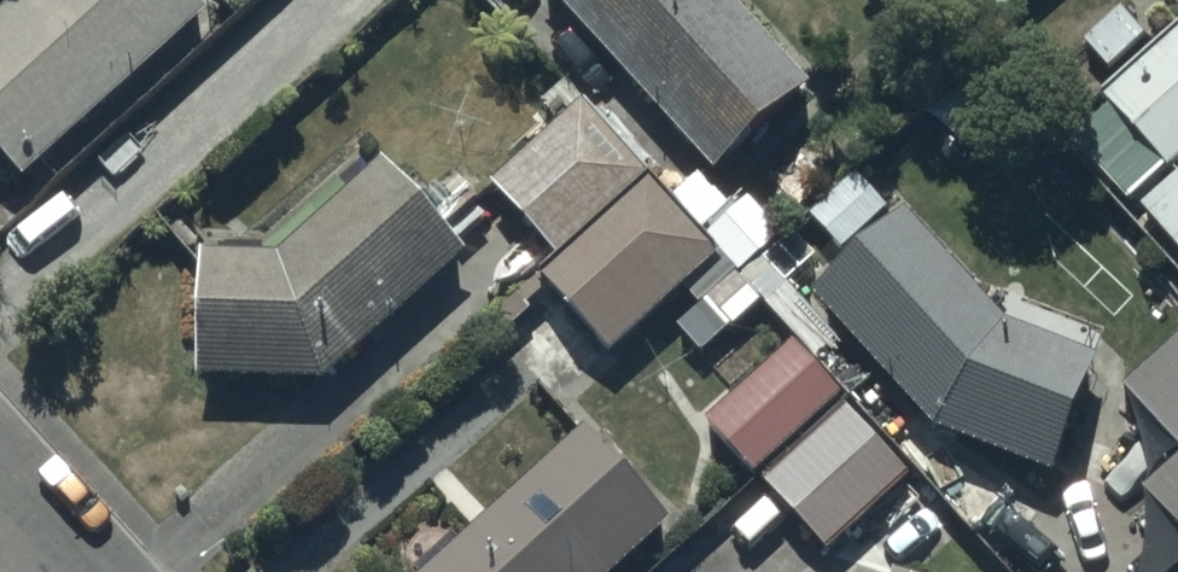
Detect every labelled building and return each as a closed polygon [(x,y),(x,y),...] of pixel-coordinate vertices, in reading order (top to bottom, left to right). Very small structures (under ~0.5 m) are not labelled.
[(0,33),(0,168),(27,197),(213,29),(187,0),(36,0),(0,33)] [(716,190),(813,102),(720,0),(544,0),(716,190)] [(1167,184),(1177,174),(1177,37),(1098,109),(1130,144),(1118,155),(1151,191),(1163,180),(1167,184)] [(718,271),(585,117),(492,197),(561,277),(546,290),(610,364),(718,271)] [(386,175),(278,270),(204,269),(201,398),(327,401),(472,273),(386,175)] [(701,182),(670,209),(725,272),(756,245),(701,182)] [(1140,218),(1177,261),(1177,185),(1140,218)] [(816,311),(932,445),(1052,488),(1092,377),(1005,345),(907,232),(816,311)] [(763,319),(727,274),(690,304),(703,320),(680,339),(703,368),(763,319)] [(794,357),(709,434),(757,486),(841,409),(794,357)] [(1130,416),(1177,469),(1177,372),(1130,416)] [(909,486),(844,420),(766,496),(831,563),(909,486)] [(441,571),(633,571),(672,537),(587,442),(441,571)] [(1140,504),(1156,521),(1136,539),(1166,571),(1177,571),(1177,470),(1140,504)]
